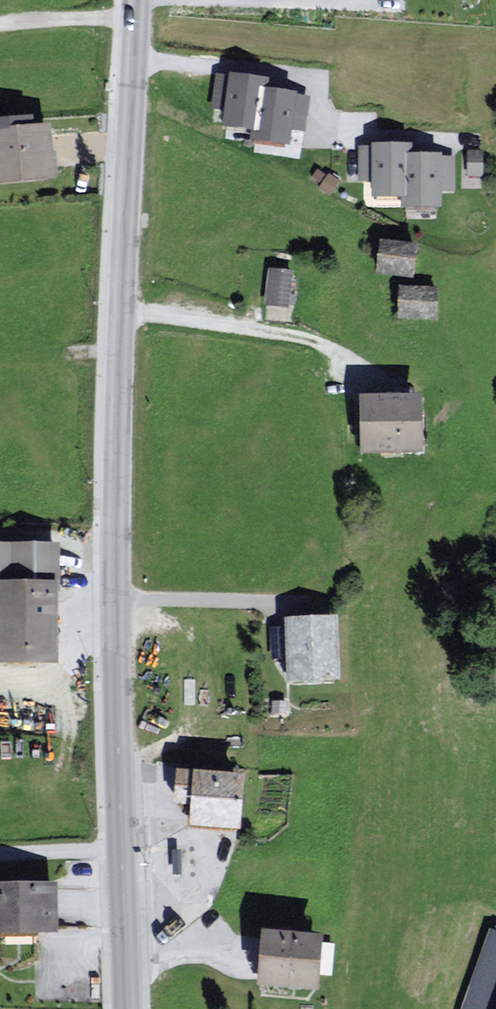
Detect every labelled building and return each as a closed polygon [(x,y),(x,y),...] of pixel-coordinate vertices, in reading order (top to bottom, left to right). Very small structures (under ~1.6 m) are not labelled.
[(249,75),(231,72),(230,80),(220,79),(216,104),(228,106),(225,122),(250,126),(248,138),(289,144),(292,127),(301,129),(306,98),(277,93),(264,91),(267,78),(249,75)] [(44,125),(32,127),(31,119),(17,120),(0,122),(0,176),(49,170),(44,125)] [(414,144),(374,144),(374,149),(363,149),(362,179),(374,179),(374,193),(392,193),(410,193),(410,205),(423,205),(437,205),(437,186),(452,186),(452,157),(414,157),(414,144)] [(416,246),(383,242),(379,270),(395,272),(412,274),(416,246)] [(290,271),(270,269),(267,303),(275,304),(287,305),(290,271)] [(435,290),(400,289),(399,315),(417,315),(434,316),(435,290)] [(419,398),(363,400),(364,448),(420,447),(419,398)] [(55,546),(0,546),(0,662),(55,662),(55,600),(55,546)] [(332,619),(289,621),(290,640),(292,676),(334,674),(332,619)] [(197,773),(182,772),(181,781),(180,801),(191,802),(189,822),(239,827),(243,777),(197,773)] [(181,850),(172,850),(172,876),(181,876),(181,850)] [(52,885),(38,885),(0,885),(0,927),(52,927),(52,885)] [(487,930),(459,1008),(495,1008),(495,933),(487,930)] [(319,937),(265,932),(262,979),(315,984),(319,937)] [(323,973),(332,973),(334,942),(325,941),(323,973)]
